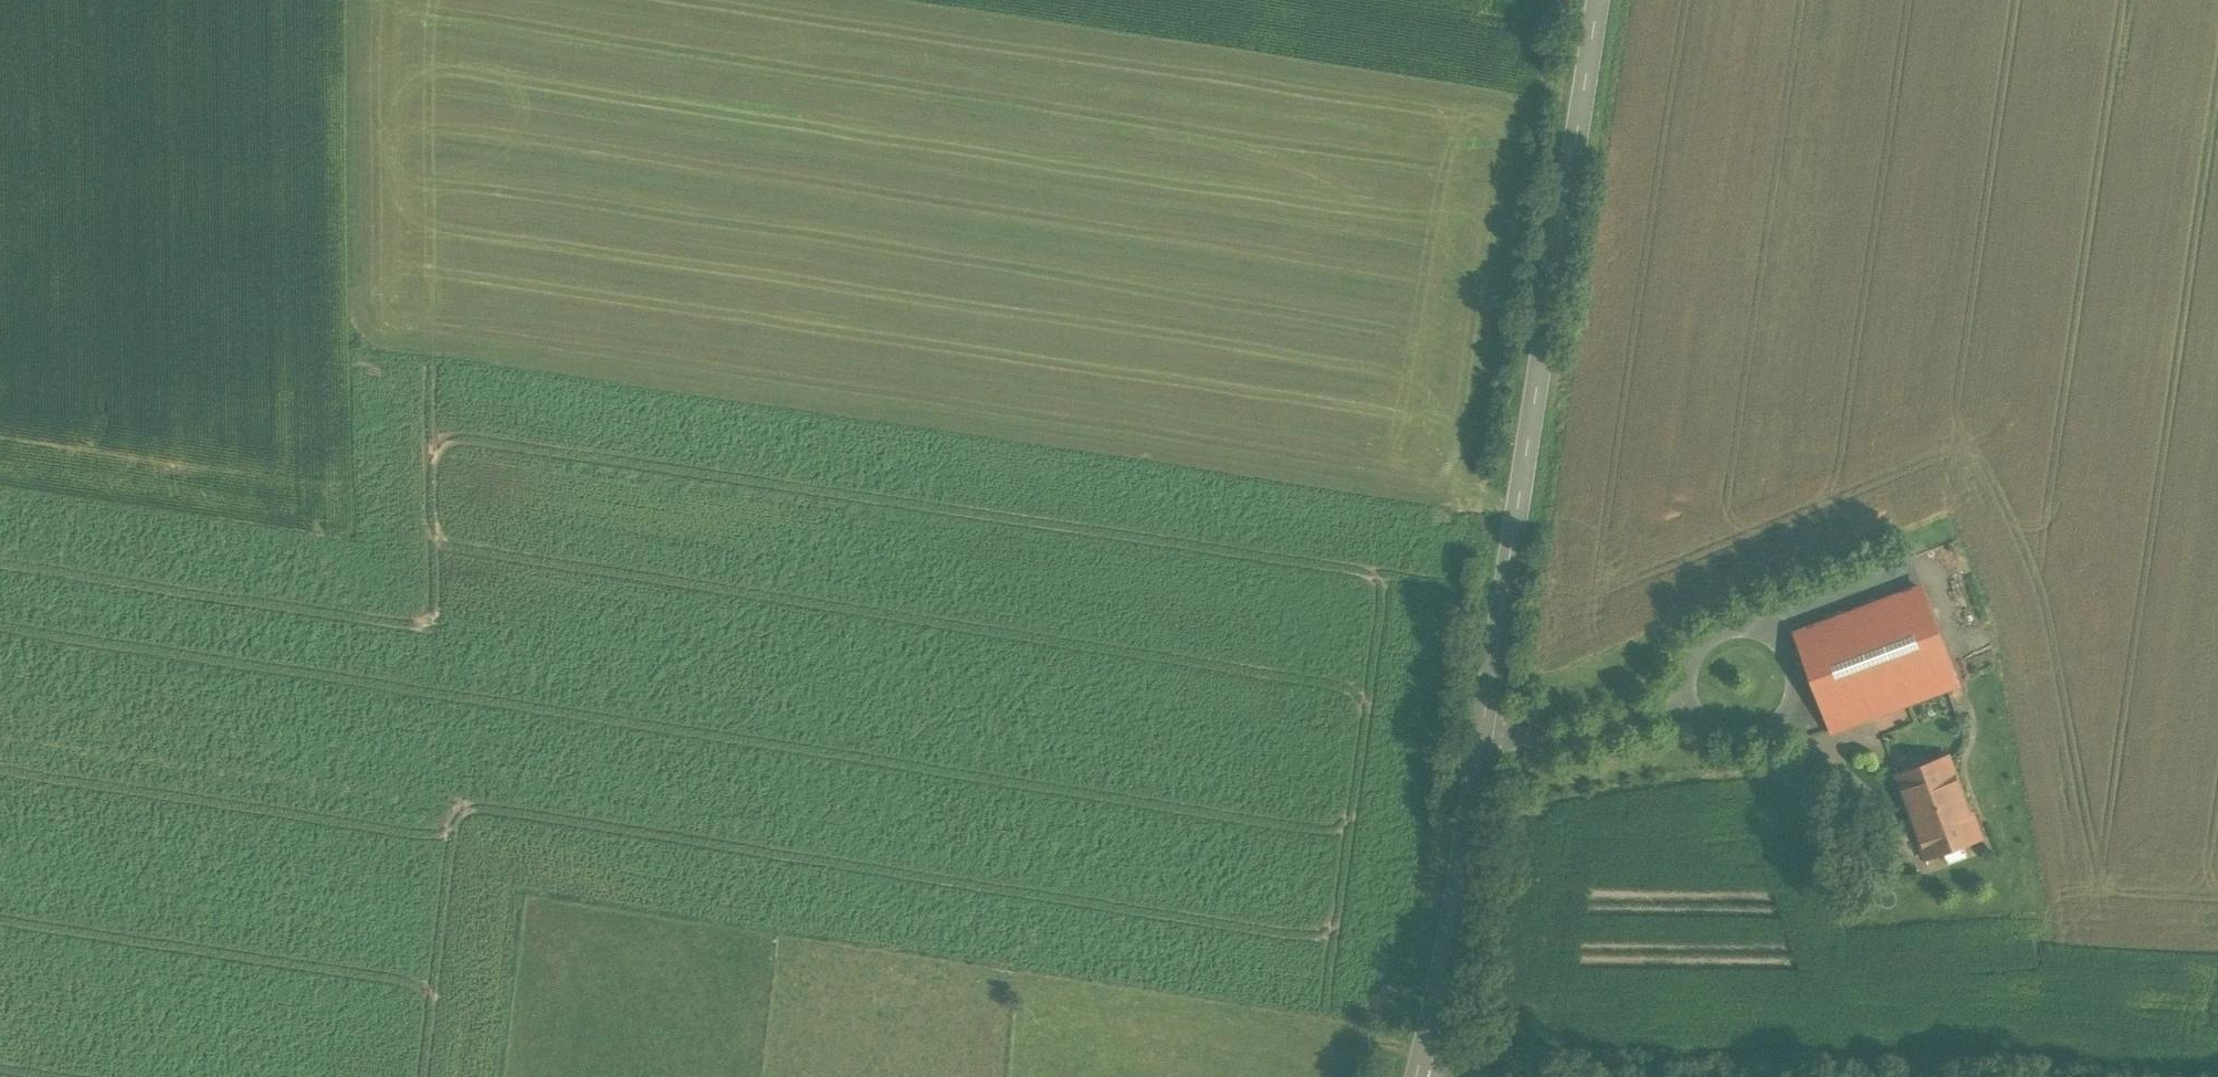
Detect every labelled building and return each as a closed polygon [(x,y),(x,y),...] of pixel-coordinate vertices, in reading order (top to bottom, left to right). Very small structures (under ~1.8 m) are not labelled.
[(1925,587),(1798,635),(1833,728),(1878,712),(1875,703),(1957,673),(1925,587)] [(1950,755),(1899,774),(1920,831),(1917,832),(1926,857),(1984,835),(1975,810),(1971,811),(1950,755)] [(1495,1055),(1485,1054),(1484,1064),(1494,1065),(1495,1055)]
